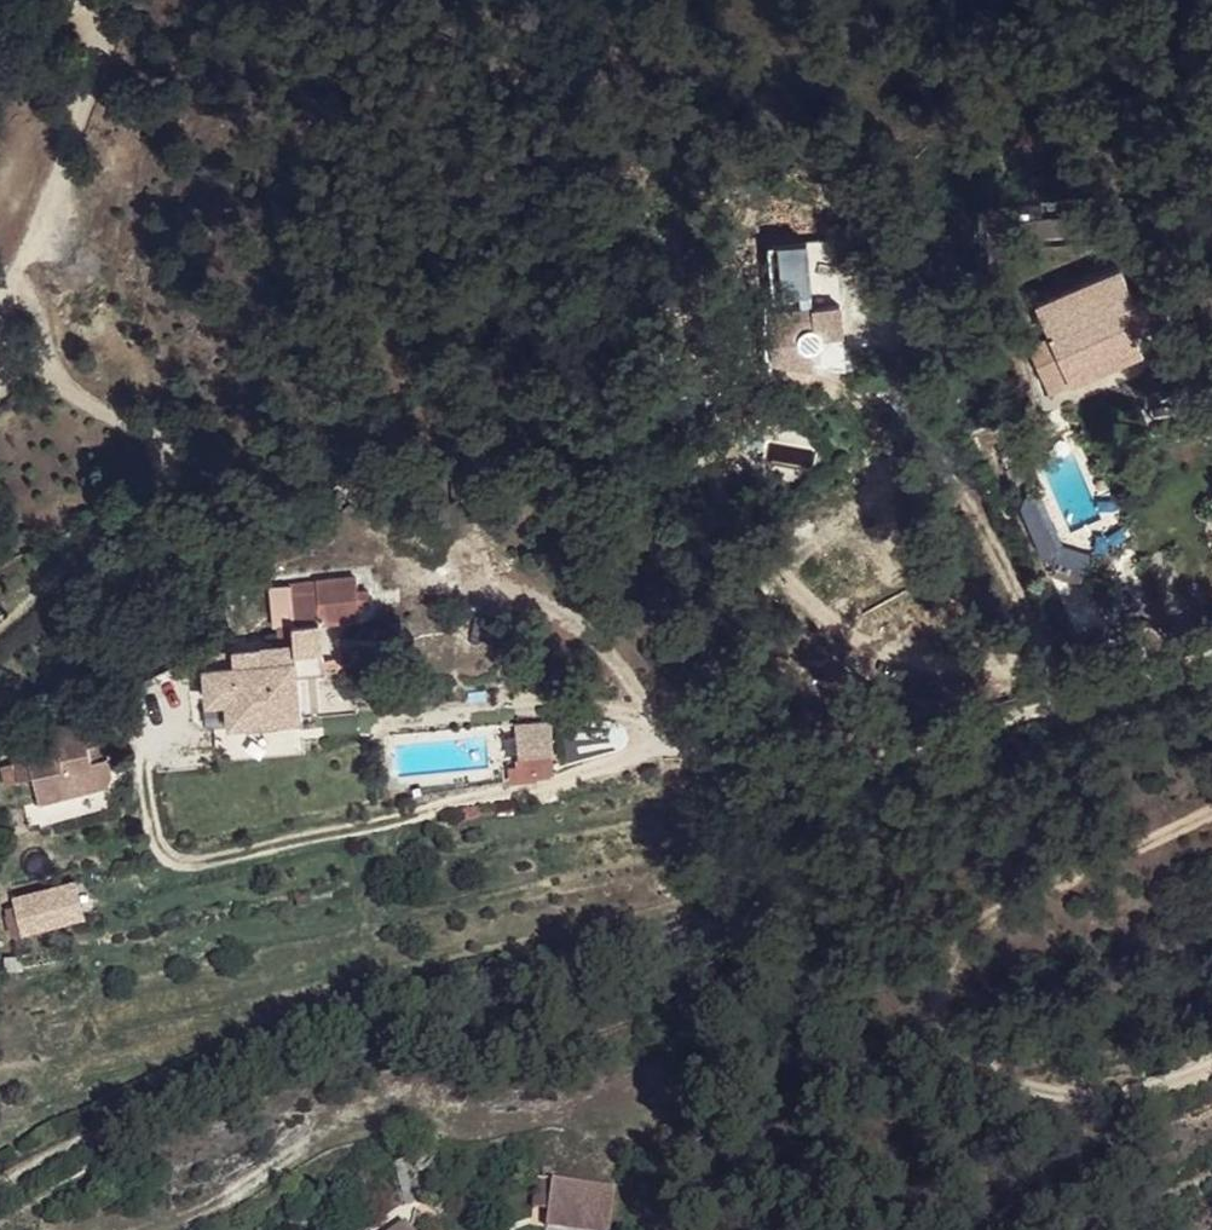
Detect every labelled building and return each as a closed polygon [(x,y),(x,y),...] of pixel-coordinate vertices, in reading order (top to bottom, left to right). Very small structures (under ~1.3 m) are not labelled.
[(1037,304),(1052,336),(1030,346),(1042,375),(1064,365),(1072,385),(1101,372),(1097,361),(1111,355),(1116,366),(1144,355),(1136,336),(1156,327),(1144,298),(1136,302),(1121,267),(1037,304)] [(787,284),(790,306),(770,308),(774,361),(813,367),(813,350),(816,349),(821,346),(823,342),(824,337),(824,336),(844,334),(839,281),(789,284),(787,284)] [(1097,361),(1101,372),(1116,366),(1111,355),(1097,361)] [(1042,375),(1052,394),(1072,385),(1064,365),(1042,375)] [(995,449),(1005,472),(1022,464),(1012,442),(995,449)] [(1106,552),(1059,549),(1058,571),(1061,571),(1104,575),(1106,552)] [(1104,575),(1061,571),(1060,578),(1103,581),(1104,575)] [(205,669),(207,690),(227,690),(228,702),(230,725),(301,719),(298,673),(323,671),(324,627),(297,626),(297,661),(205,669)] [(227,690),(207,690),(208,703),(228,702),(227,690)] [(26,754),(33,776),(65,768),(69,790),(100,783),(84,720),(52,726),(54,735),(57,746),(26,754)] [(509,723),(513,783),(554,781),(550,721),(509,723)] [(54,735),(24,743),(26,754),(57,746),(54,735)] [(62,891),(14,906),(23,938),(72,922),(62,891)] [(531,1202),(548,1203),(546,1226),(599,1229),(609,1229),(613,1181),(533,1176),(531,1202)] [(410,1229),(404,1220),(390,1229),(408,1229),(410,1229)]
